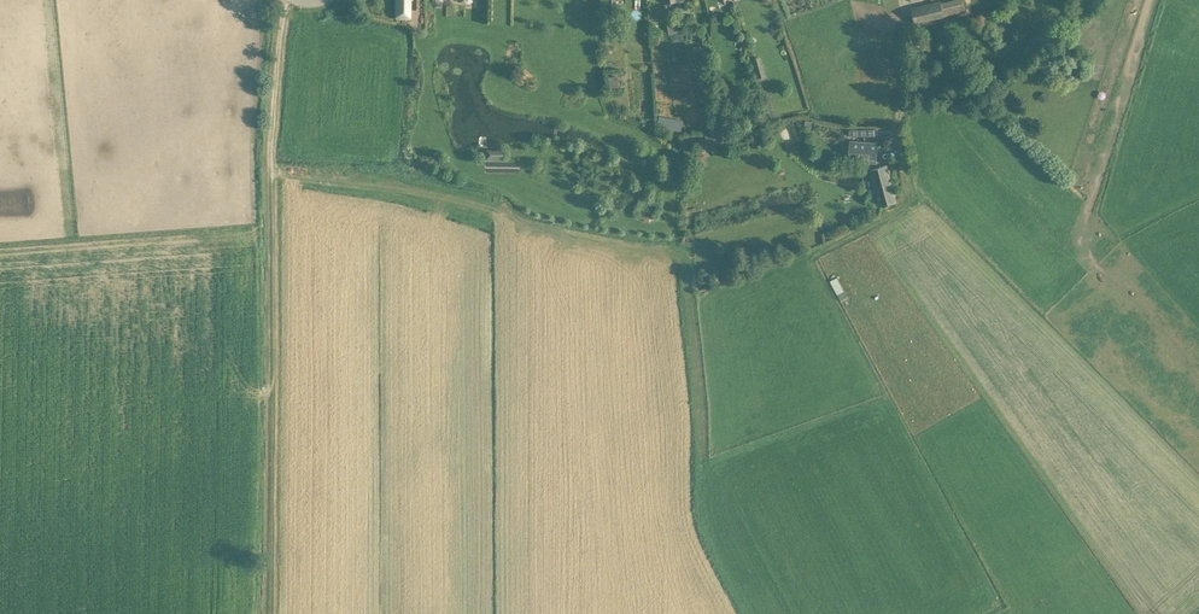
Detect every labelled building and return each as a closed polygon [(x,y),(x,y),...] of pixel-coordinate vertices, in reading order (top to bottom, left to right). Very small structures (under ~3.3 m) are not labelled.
[(396,18),(410,18),(410,0),(396,0),(396,18)] [(617,0),(608,0),(607,8),(616,9),(617,0)] [(911,7),(915,23),(965,11),(962,0),(951,0),(941,2),(941,0),(911,7)] [(1035,48),(1056,30),(1048,22),(1028,41),(1035,48)] [(950,30),(938,32),(940,41),(952,38),(950,30)] [(1052,59),(1064,48),(1058,41),(1045,52),(1052,59)] [(756,78),(767,75),(762,56),(751,59),(756,78)] [(1045,92),(1039,97),(1043,102),(1049,98),(1045,92)] [(761,107),(753,113),(758,120),(767,114),(761,107)] [(680,130),(682,120),(660,115),(658,126),(680,130)] [(709,146),(724,142),(720,129),(705,134),(709,146)] [(848,140),(847,158),(868,160),(871,169),(878,167),(876,160),(877,142),(848,140)] [(484,149),(483,161),(503,161),(503,149),(497,149),(490,149),(484,149)] [(881,205),(884,205),(896,201),(886,165),(871,169),(881,205)] [(837,277),(830,281),(841,301),(847,297),(837,277)]
